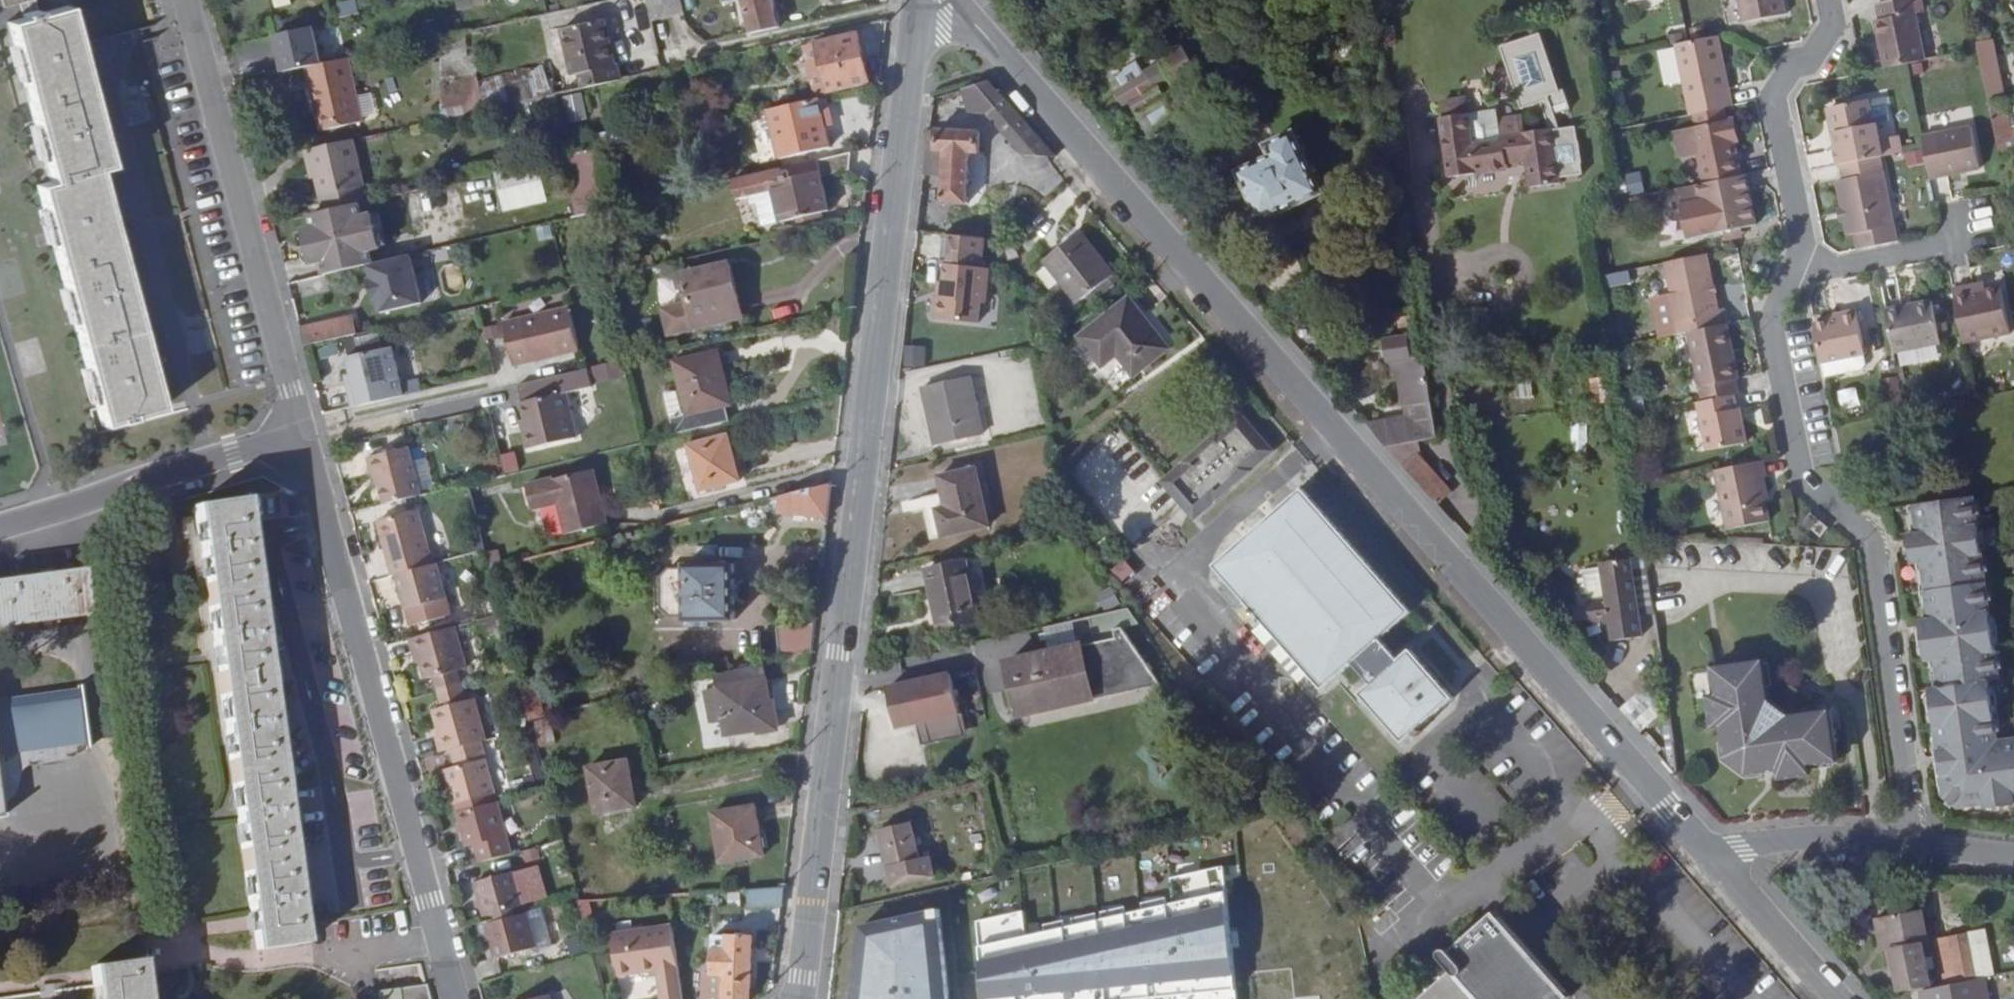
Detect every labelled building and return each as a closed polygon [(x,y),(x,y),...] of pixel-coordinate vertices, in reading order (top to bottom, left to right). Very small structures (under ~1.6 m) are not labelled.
[(1,8),(17,4),(31,0),(33,0),(0,0),(0,5),(1,8)] [(31,0),(17,4),(22,19),(35,17),(31,0)] [(277,20),(297,15),(293,0),(272,0),(277,20)] [(356,12),(353,0),(343,0),(334,2),(338,16),(356,12)] [(651,21),(684,13),(681,0),(646,0),(651,21)] [(749,35),(776,29),(773,0),(742,0),(749,35)] [(1747,39),(1790,31),(1784,0),(1739,0),(1747,39)] [(1909,66),(1927,62),(1915,0),(1913,0),(1877,7),(1880,22),(1878,22),(1887,70),(1909,66)] [(35,17),(22,19),(5,24),(49,184),(36,188),(99,427),(156,411),(93,172),(106,169),(64,9),(35,17)] [(1450,175),(1507,167),(1507,160),(1530,158),(1532,167),(1562,162),(1561,157),(1585,154),(1584,142),(1585,142),(1582,120),(1581,120),(1579,106),(1563,108),(1557,93),(1572,88),(1566,69),(1562,71),(1544,12),(1504,24),(1522,86),(1543,83),(1553,108),(1525,112),(1523,94),(1500,97),(1494,98),(1493,86),(1469,89),(1467,90),(1465,74),(1441,77),(1443,93),(1439,93),(1450,175)] [(609,21),(569,31),(579,76),(586,74),(589,88),(627,79),(623,64),(619,66),(609,21)] [(856,33),(815,44),(828,93),(868,83),(856,33)] [(1676,46),(1691,115),(1692,114),(1724,108),(1733,106),(1719,37),(1690,43),(1676,46)] [(1980,52),(1990,103),(2005,100),(1993,40),(1978,43),(1980,52)] [(1143,75),(1113,93),(1121,106),(1128,102),(1151,138),(1183,119),(1169,95),(1159,100),(1153,92),(1168,83),(1171,87),(1194,73),(1182,51),(1158,65),(1161,70),(1146,78),(1143,75)] [(362,122),(347,59),(311,66),(315,88),(310,89),(320,132),(362,122)] [(311,66),(306,68),(310,89),(315,88),(311,66)] [(441,114),(548,101),(545,69),(437,82),(441,114)] [(1024,155),(1043,156),(1057,156),(990,81),(963,89),(965,100),(974,97),(1024,155)] [(580,91),(560,96),(566,124),(586,120),(580,91)] [(362,119),(373,117),(369,92),(357,94),(362,119)] [(1843,166),(1882,158),(1885,157),(1878,120),(1874,120),(1870,95),(1831,103),(1829,108),(1832,128),(1836,130),(1840,146),(1836,147),(1839,167),(1843,166)] [(795,104),(768,110),(780,159),(829,148),(818,99),(795,104)] [(2001,162),(2013,159),(2013,144),(2005,100),(1990,103),(2001,162)] [(1693,128),(1703,183),(1741,176),(1730,120),(1726,121),(1724,108),(1692,114),(1695,128),(1693,128)] [(1971,127),(1937,134),(1946,177),(1980,170),(1971,127)] [(938,132),(929,131),(927,148),(936,148),(936,151),(947,151),(944,202),(970,204),(973,153),(980,154),(981,132),(938,128),(938,132)] [(1241,174),(1263,221),(1321,193),(1295,134),(1269,146),(1273,158),(1241,174)] [(350,141),(301,152),(305,169),(309,168),(312,180),(316,198),(360,188),(350,141)] [(609,211),(604,190),(598,166),(595,151),(567,157),(581,217),(609,211)] [(849,155),(738,181),(742,200),(748,198),(751,207),(757,205),(762,226),(798,217),(823,212),(828,211),(821,178),(847,171),(849,155)] [(1859,251),(1898,243),(1882,158),(1843,166),(1846,182),(1836,183),(1848,237),(1856,235),(1859,251)] [(598,166),(604,190),(622,186),(617,162),(598,166)] [(505,210),(545,201),(536,164),(497,173),(505,210)] [(1692,237),(1709,233),(1758,224),(1749,174),(1741,176),(1703,183),(1699,184),(1682,188),(1692,237)] [(1607,188),(1610,207),(1629,204),(1628,198),(1626,179),(1614,181),(1615,187),(1607,188)] [(316,198),(320,213),(357,205),(363,203),(360,188),(316,198)] [(320,213),(308,216),(310,228),(299,231),(304,249),(315,247),(318,259),(366,247),(377,245),(369,215),(359,217),(357,205),(320,213)] [(823,212),(798,217),(799,224),(825,219),(823,212)] [(1113,275),(1081,232),(1044,259),(1078,303),(1113,275)] [(945,293),(938,292),(935,317),(984,325),(991,270),(995,240),(948,235),(944,263),(948,264),(946,281),(945,293)] [(315,247),(304,249),(307,261),(318,259),(315,247)] [(318,259),(321,277),(366,267),(370,266),(366,247),(318,259)] [(1666,262),(1681,334),(1690,332),(1730,324),(1727,309),(1721,309),(1710,253),(1666,262)] [(370,266),(366,267),(369,281),(364,282),(369,302),(374,301),(377,315),(418,306),(407,257),(370,266)] [(739,316),(728,265),(680,276),(686,306),(664,311),(668,332),(739,316)] [(1604,287),(1629,282),(1626,271),(1602,275),(1604,287)] [(1980,301),(1988,300),(1985,292),(1979,293),(1980,301)] [(1954,298),(1963,344),(2011,335),(2003,297),(1988,300),(1980,301),(1979,293),(1954,298)] [(1129,298),(1079,336),(1101,365),(1117,353),(1132,374),(1166,348),(1129,298)] [(1886,314),(1894,355),(1940,346),(1932,305),(1886,314)] [(563,308),(498,324),(507,366),(574,351),(563,308)] [(1811,327),(1819,366),(1822,381),(1866,372),(1863,357),(1854,314),(1840,316),(1841,321),(1830,323),(1811,327)] [(298,328),(303,347),(351,336),(347,316),(298,328)] [(1734,395),(1740,394),(1738,379),(1740,378),(1730,324),(1690,332),(1703,401),(1734,395)] [(1403,418),(1363,423),(1386,449),(1434,439),(1421,336),(1383,341),(1387,377),(1396,376),(1400,407),(1402,407),(1403,418)] [(347,390),(351,407),(401,395),(390,348),(347,358),(350,374),(353,389),(347,390)] [(669,421),(672,437),(728,424),(724,408),(718,380),(722,380),(716,353),(674,363),(687,418),(669,421)] [(590,366),(593,383),(621,377),(618,360),(590,366)] [(586,369),(518,385),(527,425),(529,433),(523,434),(527,450),(575,439),(565,394),(591,388),(586,369)] [(350,374),(343,376),(347,390),(353,389),(350,374)] [(969,377),(923,387),(935,444),(981,433),(969,377)] [(729,407),(722,380),(718,380),(724,408),(729,407)] [(1703,401),(1699,401),(1707,451),(1747,443),(1742,419),(1739,420),(1736,409),(1734,395),(1703,401)] [(1173,487),(1249,423),(1242,415),(1167,479),(1173,487)] [(1272,450),(1249,423),(1173,487),(1197,515),(1272,450)] [(529,433),(527,425),(521,426),(523,434),(529,433)] [(728,437),(690,447),(702,493),(740,482),(728,437)] [(380,489),(384,506),(419,497),(409,450),(367,458),(370,475),(377,474),(380,489)] [(1403,468),(1437,506),(1451,493),(1417,456),(1403,468)] [(1761,462),(1716,470),(1728,529),(1770,521),(1766,501),(1764,493),(1766,493),(1761,462)] [(988,525),(975,467),(938,475),(945,510),(936,512),(942,536),(988,525)] [(595,471),(529,487),(535,510),(562,504),(570,536),(608,526),(595,471)] [(374,490),(380,489),(377,474),(370,475),(374,490)] [(826,519),(830,485),(780,497),(778,515),(826,519)] [(1304,488),(1216,564),(1324,689),(1354,661),(1373,683),(1362,694),(1404,743),(1454,698),(1412,648),(1400,659),(1381,639),(1412,613),(1304,488)] [(1912,506),(1916,536),(1906,538),(1911,569),(1920,568),(1929,625),(1919,626),(1924,665),(1933,664),(1937,695),(1928,696),(1942,805),(1951,810),(1984,805),(1985,812),(2013,809),(2013,740),(1994,743),(1985,683),(1997,681),(1972,498),(1912,506)] [(192,509),(255,951),(303,943),(240,502),(192,509)] [(390,577),(395,576),(430,566),(417,512),(376,523),(390,577)] [(1638,617),(1630,560),(1604,564),(1609,600),(1589,603),(1592,624),(1638,617)] [(926,571),(939,629),(977,621),(964,562),(926,571)] [(430,566),(395,576),(405,609),(445,600),(436,565),(430,566)] [(733,565),(687,565),(687,622),(732,621),(733,565)] [(0,581),(0,630),(88,618),(81,570),(0,581)] [(1079,645),(1047,652),(1008,661),(1020,716),(1091,700),(1090,696),(1157,681),(1131,627),(1128,609),(1088,618),(1092,636),(1115,631),(1117,640),(1079,648),(1079,645)] [(453,628),(407,640),(412,660),(417,659),(423,678),(433,676),(452,671),(463,668),(453,628)] [(1760,661),(1711,667),(1715,696),(1706,697),(1710,728),(1719,727),(1723,758),(1743,773),(1775,769),(1776,779),(1806,775),(1805,765),(1833,762),(1827,712),(1786,717),(1765,701),(1760,661)] [(765,683),(761,664),(730,672),(733,686),(719,688),(726,735),(772,727),(765,683)] [(433,676),(443,709),(462,703),(452,671),(433,676)] [(949,673),(888,686),(897,726),(958,713),(949,673)] [(1091,700),(1160,686),(1157,681),(1090,696),(1091,700)] [(0,702),(0,756),(85,743),(78,691),(0,702)] [(435,739),(439,754),(452,750),(480,742),(485,741),(473,700),(462,703),(443,709),(431,712),(439,737),(435,739)] [(480,742),(452,750),(456,766),(444,770),(453,805),(494,794),(480,742)] [(627,762),(589,769),(597,814),(636,807),(627,762)] [(494,794),(453,805),(455,810),(496,799),(494,794)] [(496,799),(455,810),(456,815),(497,803),(496,799)] [(512,855),(497,803),(456,815),(466,849),(478,845),(484,863),(512,855)] [(755,808),(712,816),(721,864),(764,856),(755,808)] [(883,830),(894,885),(923,879),(911,824),(883,830)] [(978,922),(986,998),(1149,998),(1176,997),(1176,998),(1239,998),(1226,867),(1173,879),(1175,904),(1028,936),(1027,912),(978,922)] [(474,883),(483,917),(523,907),(515,873),(474,883)] [(782,888),(750,890),(751,908),(780,906),(782,888)] [(941,908),(858,927),(851,998),(949,998),(941,908)] [(1569,995),(1518,937),(1494,910),(1451,950),(1464,964),(1455,971),(1452,971),(1421,998),(1565,998),(1569,995)] [(1891,948),(1899,991),(1930,987),(1922,943),(1928,941),(1921,910),(1876,919),(1882,950),(1891,948)] [(526,915),(486,926),(495,960),(535,950),(526,915)] [(661,998),(682,998),(672,925),(612,933),(618,975),(657,970),(661,998)] [(1988,978),(1995,977),(1987,931),(1970,934),(1977,981),(1988,978)] [(1950,937),(1958,984),(1977,981),(1970,934),(1950,937)] [(753,937),(715,935),(712,974),(725,974),(723,998),(749,998),(753,937)] [(94,998),(144,998),(140,963),(90,969),(94,998)] [(725,974),(712,974),(711,998),(723,998),(725,974)] [(1923,991),(1924,998),(1992,998),(1988,978),(1977,981),(1958,984),(1923,991)] [(424,987),(399,990),(400,998),(428,998),(424,987)] [(399,990),(379,991),(380,998),(400,998),(399,990)]
